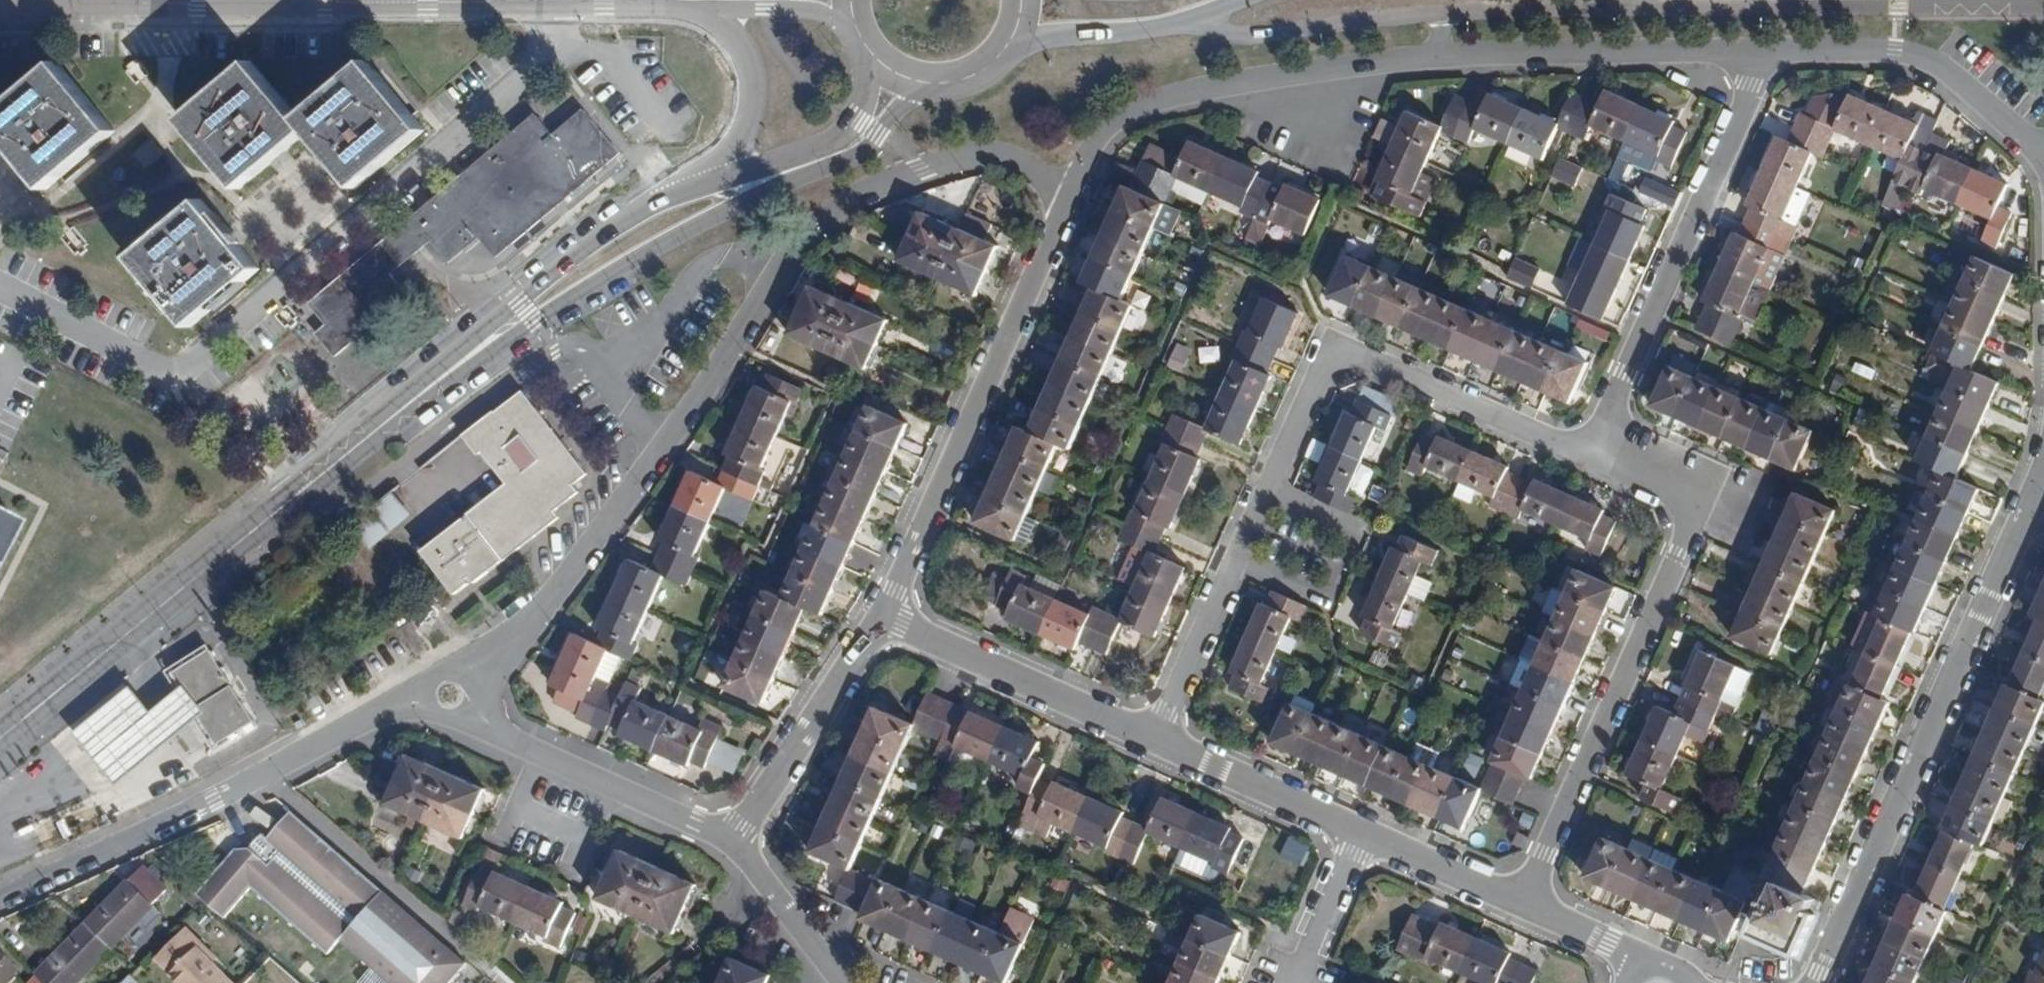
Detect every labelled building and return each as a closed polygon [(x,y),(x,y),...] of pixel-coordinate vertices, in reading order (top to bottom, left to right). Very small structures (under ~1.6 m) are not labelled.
[(181,119),(240,190),(309,132),(356,189),(426,130),(368,60),(299,118),(251,61),(181,119)] [(46,190),(116,132),(57,61),(0,109),(0,135),(46,190)] [(1586,98),(1571,133),(1586,140),(1592,125),(1625,140),(1641,106),(1606,90),(1600,104),(1586,98)] [(1525,109),(1509,144),(1544,159),(1558,127),(1571,133),(1586,98),(1572,92),(1558,124),(1525,109)] [(1470,102),(1454,136),(1468,142),(1475,128),(1509,144),(1525,109),(1490,94),(1484,108),(1470,102)] [(1393,145),(1393,147),(1427,162),(1441,130),(1454,136),(1470,102),(1456,95),(1442,126),(1408,111),(1401,127),(1384,119),(1376,138),(1393,145)] [(1830,143),(1836,130),(1870,145),(1885,111),(1850,95),(1848,100),(1837,96),(1832,107),(1815,99),(1807,116),(1802,114),(1796,128),(1830,143)] [(1837,96),(1815,99),(1832,107),(1837,96)] [(1641,106),(1625,140),(1659,156),(1657,160),(1673,167),(1688,132),(1674,126),(1676,122),(1641,106)] [(310,304),(327,325),(316,334),(336,356),(409,295),(391,274),(431,241),(450,263),(480,237),(497,257),(621,153),(584,110),(553,136),(535,115),(310,304)] [(1912,123),(1885,111),(1870,145),(1903,160),(1894,180),(1884,203),(1898,210),(1909,187),(1924,152),(1932,134),(1938,121),(1917,112),(1912,123)] [(1779,136),(1748,206),(1763,213),(1757,226),(1792,241),(1798,228),(1796,227),(1782,221),(1798,186),(1813,153),(1823,158),(1830,143),(1796,128),(1789,141),(1779,136)] [(1932,134),(1924,152),(1909,187),(1922,193),(1924,188),(1992,219),(1982,242),(1997,248),(2012,214),(1998,208),(2008,185),(1944,156),(1950,142),(1932,134)] [(1659,156),(1625,140),(1618,156),(1652,171),(1657,160),(1659,156)] [(1143,160),(1137,174),(1172,190),(1177,177),(1210,191),(1225,157),(1191,141),(1176,175),(1143,160)] [(136,155),(147,168),(163,154),(152,142),(136,155)] [(1412,195),(1427,162),(1393,147),(1377,181),(1382,183),(1375,197),(1420,218),(1427,202),(1412,195)] [(1550,176),(1573,186),(1582,167),(1559,156),(1550,176)] [(1225,157),(1210,191),(1244,207),(1242,211),(1256,218),(1272,183),(1258,177),(1260,173),(1225,157)] [(1126,186),(1083,282),(1095,287),(1122,300),(1165,204),(1172,190),(1137,174),(1131,188),(1126,186)] [(1287,184),(1285,189),(1272,183),(1256,218),(1270,224),(1273,220),(1307,235),(1322,201),(1287,184)] [(1812,192),(1798,186),(1782,221),(1796,227),(1812,192)] [(1641,223),(1647,209),(1613,193),(1606,208),(1611,211),(1595,245),(1580,279),(1575,277),(1569,292),(1603,307),(1610,293),(1614,295),(1630,260),(1646,225),(1641,223)] [(131,258),(190,328),(260,269),(202,199),(131,258)] [(922,212),(911,236),(949,254),(960,229),(922,212)] [(960,229),(949,254),(988,271),(999,246),(994,244),(986,241),(994,223),(968,212),(960,229)] [(1735,232),(1704,302),(1708,304),(1696,330),(1728,344),(1733,332),(1736,333),(1743,319),(1755,324),(1770,290),(1792,241),(1757,226),(1751,240),(1735,232)] [(911,236),(900,261),(938,278),(949,254),(911,236)] [(949,254),(938,278),(977,295),(988,271),(949,254)] [(1348,256),(1330,296),(1354,307),(1378,317),(1402,328),(1426,338),(1571,402),(1588,363),(1468,310),(1444,299),(1420,288),(1396,278),(1372,267),(1348,256)] [(1976,256),(1933,353),(1961,365),(1972,370),(2016,274),(1976,256)] [(858,277),(845,271),(842,278),(855,284),(858,277)] [(811,286),(789,334),(866,369),(888,321),(811,286)] [(1095,287),(1030,432),(1058,444),(1069,449),(1134,305),(1122,300),(1095,287)] [(1264,299),(1249,334),(1245,332),(1239,345),(1273,361),(1279,346),(1284,348),(1299,314),(1264,299)] [(1876,330),(1867,326),(1859,343),(1868,347),(1876,330)] [(1733,332),(1728,344),(1731,346),(1736,333),(1733,332)] [(1239,345),(1233,358),(1237,360),(1222,396),(1256,411),(1272,376),(1267,374),(1273,361),(1239,345)] [(1178,346),(1170,364),(1182,370),(1190,351),(1178,346)] [(1693,377),(1698,365),(1674,354),(1669,366),(1693,377)] [(1875,371),(1861,365),(1858,373),(1872,379),(1875,371)] [(1961,365),(1918,461),(1940,471),(1957,478),(2000,383),(1972,370),(1961,365)] [(1669,366),(1652,405),(1797,470),(1815,431),(1791,420),(1767,410),(1693,377),(1669,366)] [(758,385),(742,420),(776,436),(786,414),(793,417),(798,405),(797,404),(803,389),(769,373),(763,387),(758,385)] [(422,551),(456,594),(470,583),(467,579),(470,576),(475,583),(560,517),(555,511),(579,492),(573,484),(588,473),(523,390),(495,412),(494,411),(464,435),(478,454),(482,451),(508,484),(516,494),(476,525),(468,515),(422,551)] [(1202,444),(1208,431),(1241,445),(1256,411),(1222,396),(1207,429),(1174,414),(1168,429),(1202,444)] [(1348,412),(1333,447),(1362,460),(1377,426),(1387,431),(1394,416),(1359,400),(1353,414),(1348,412)] [(1771,402),(1767,410),(1791,420),(1794,413),(1771,402)] [(826,501),(783,598),(806,608),(822,616),(909,422),(870,405),(848,453),(844,462),(836,458),(829,473),(821,490),(830,494),(826,501)] [(1870,417),(1863,414),(1858,424),(1866,427),(1870,417)] [(742,420),(726,455),(731,457),(725,470),(760,486),(766,471),(761,469),(776,436),(742,420)] [(1121,428),(1111,424),(1106,435),(1116,439),(1121,428)] [(1019,427),(976,523),(1015,541),(1058,444),(1030,432),(1019,427)] [(1166,445),(1136,513),(1131,511),(1125,525),(1160,540),(1166,527),(1170,529),(1201,460),(1196,458),(1202,444),(1168,429),(1161,444),(1166,445)] [(1423,434),(1407,469),(1423,476),(1427,466),(1461,482),(1475,452),(1439,436),(1437,441),(1423,434)] [(1862,446),(1852,441),(1845,456),(1855,461),(1862,446)] [(1333,447),(1317,481),(1321,483),(1314,497),(1350,513),(1356,498),(1347,494),(1362,460),(1333,447)] [(848,453),(840,450),(836,458),(844,462),(848,453)] [(1475,452),(1461,482),(1455,495),(1471,503),(1478,489),(1495,496),(1490,507),(1505,513),(1520,478),(1507,472),(1509,467),(1475,452)] [(1853,466),(1843,462),(1840,469),(1850,473),(1853,466)] [(692,471),(676,506),(660,540),(664,542),(658,556),(693,571),(699,558),(695,556),(710,521),(726,487),(753,500),(760,486),(725,470),(719,483),(692,471)] [(1940,471),(1876,615),(1883,618),(1912,631),(1915,632),(1980,488),(1957,478),(1940,471)] [(1520,478),(1505,513),(1519,520),(1523,509),(1557,524),(1570,495),(1536,479),(1533,484),(1520,478)] [(508,484),(468,515),(476,525),(516,494),(508,484)] [(830,494),(821,490),(818,497),(826,501),(830,494)] [(393,492),(374,509),(393,531),(412,514),(393,492)] [(1797,492),(1732,638),(1772,655),(1836,509),(1797,492)] [(781,498),(773,494),(768,503),(776,507),(781,498)] [(1570,495),(1557,524),(1591,540),(1587,550),(1601,557),(1617,521),(1603,515),(1605,511),(1570,495)] [(1088,504),(1078,499),(1074,506),(1084,511),(1088,504)] [(372,548),(392,532),(374,509),(372,511),(372,510),(360,520),(361,520),(354,526),(372,548)] [(14,522),(0,515),(0,550),(14,522)] [(1125,525),(1119,539),(1133,546),(1151,553),(1136,587),(1170,603),(1186,567),(1154,553),(1160,540),(1125,525)] [(1394,547),(1379,581),(1408,595),(1423,561),(1434,565),(1440,550),(1406,535),(1400,549),(1394,547)] [(1151,553),(1133,546),(1118,580),(1136,587),(1151,553)] [(630,558),(598,628),(604,630),(598,644),(609,649),(608,649),(632,660),(639,645),(633,642),(664,575),(687,586),(693,571),(658,556),(653,569),(630,558)] [(1578,569),(1567,593),(1557,617),(1535,665),(1522,660),(1512,684),(1525,689),(1492,762),(1525,777),(1532,780),(1618,587),(1578,569)] [(1022,584),(1026,576),(1011,570),(995,605),(1010,611),(1007,619),(1041,634),(1056,599),(1022,584)] [(1379,581),(1363,617),(1367,618),(1361,632),(1396,648),(1403,633),(1393,629),(1408,595),(1379,581)] [(1136,587),(1121,619),(1108,614),(1092,648),(1107,654),(1121,622),(1155,637),(1170,603),(1136,587)] [(1567,593),(1553,587),(1543,611),(1557,617),(1567,593)] [(2033,615),(2040,618),(2043,620),(2043,590),(2033,615)] [(767,591),(724,687),(763,705),(806,608),(783,598),(767,591)] [(1263,603),(1247,637),(1277,650),(1292,617),(1302,622),(1309,606),(1274,591),(1268,605),(1263,603)] [(744,604),(731,598),(729,603),(742,609),(744,604)] [(1056,599),(1041,634),(1076,650),(1079,642),(1092,648),(1108,614),(1094,607),(1091,615),(1056,599)] [(1876,615),(1867,611),(1852,645),(1854,646),(1868,652),(1883,618),(1876,615)] [(1883,618),(1868,652),(1897,665),(1912,631),(1883,618)] [(2010,686),(2039,699),(2043,688),(2043,620),(2040,618),(2010,686)] [(574,633),(551,685),(560,689),(555,702),(579,713),(577,717),(592,724),(608,689),(608,688),(609,688),(611,683),(596,677),(608,649),(609,649),(598,644),(574,633)] [(1247,637),(1232,673),(1235,674),(1229,688),(1264,704),(1271,688),(1262,684),(1277,650),(1247,637)] [(728,643),(718,638),(713,650),(723,654),(728,643)] [(1802,644),(1790,638),(1785,647),(1797,653),(1802,644)] [(1868,652),(1854,646),(1839,680),(1850,684),(1852,685),(1868,652)] [(253,721),(255,720),(210,649),(174,672),(183,686),(184,685),(205,711),(201,715),(219,743),(220,743),(224,748),(257,726),(253,721)] [(1702,650),(1686,686),(1687,687),(1681,701),(1715,716),(1729,722),(1736,708),(1722,701),(1721,701),(1736,666),(1702,650)] [(1868,652),(1852,685),(1882,699),(1897,665),(1868,652)] [(1751,672),(1736,666),(1721,701),(1722,701),(1736,708),(1751,672)] [(1839,680),(1837,678),(1826,703),(1839,709),(1850,684),(1839,680)] [(627,682),(622,694),(621,695),(608,724),(609,725),(622,730),(620,734),(655,750),(670,716),(637,701),(642,689),(627,682)] [(1829,732),(1765,877),(1779,883),(1804,894),(1889,702),(1882,699),(1852,685),(1850,684),(1839,709),(1829,732)] [(1943,828),(1946,829),(1975,842),(1982,846),(1993,822),(2004,798),(2043,708),(2043,701),(2039,699),(2010,686),(2007,684),(1943,828)] [(201,715),(205,711),(184,685),(183,686),(152,711),(173,738),(201,715)] [(117,783),(173,738),(152,711),(132,687),(76,733),(117,783)] [(608,689),(592,724),(606,730),(609,725),(608,724),(621,695),(608,689)] [(930,692),(916,724),(914,727),(942,739),(957,705),(944,699),(930,692)] [(1295,695),(1291,704),(1289,703),(1272,743),(1465,829),(1481,791),(1482,789),(1480,789),(1479,788),(1457,778),(1434,768),(1410,757),(1311,713),(1315,704),(1295,695)] [(1658,705),(1627,775),(1648,784),(1641,798),(1676,814),(1683,799),(1662,789),(1686,735),(1703,743),(1715,716),(1681,701),(1675,713),(1658,705)] [(1839,709),(1826,703),(1815,726),(1829,732),(1839,709)] [(957,705),(942,739),(941,740),(936,754),(949,760),(956,746),(990,761),(1006,727),(957,705)] [(865,731),(811,851),(851,869),(852,867),(905,749),(914,728),(914,727),(916,724),(876,707),(865,731)] [(1451,717),(1438,711),(1433,723),(1446,729),(1451,717)] [(670,716),(655,750),(689,766),(691,762),(705,768),(724,728),(708,721),(704,731),(670,716)] [(1006,727),(990,761),(1024,776),(1009,808),(1024,815),(1039,780),(1026,774),(1040,742),(1006,727)] [(1417,742),(1410,757),(1434,768),(1441,752),(1417,742)] [(1464,763),(1441,752),(1434,768),(1457,778),(1464,763)] [(408,755),(387,803),(426,820),(464,838),(486,789),(447,772),(408,755)] [(1492,762),(1480,789),(1482,789),(1481,791),(1513,805),(1519,791),(1525,777),(1492,762)] [(1024,815),(1019,825),(1047,838),(1054,822),(1074,832),(1089,797),(1054,781),(1052,786),(1039,780),(1024,815)] [(1089,797),(1074,832),(1107,847),(1105,852),(1120,858),(1136,822),(1122,817),(1124,813),(1089,797)] [(1136,822),(1120,858),(1134,865),(1148,832),(1182,847),(1197,813),(1163,797),(1149,828),(1136,822)] [(2012,802),(2004,798),(1993,822),(2002,826),(2012,802)] [(276,802),(272,807),(283,818),(288,813),(276,802)] [(466,963),(383,890),(292,811),(268,838),(262,833),(250,847),(240,848),(235,848),(196,893),(202,898),(225,918),(251,888),(329,954),(344,937),(366,956),(364,958),(379,971),(368,982),(449,982),(466,963)] [(1197,813),(1182,847),(1208,859),(1217,863),(1215,868),(1228,874),(1244,838),(1230,832),(1232,828),(1197,813)] [(1946,829),(1916,897),(1945,910),(1975,842),(1946,829)] [(1288,837),(1279,857),(1302,867),(1311,847),(1288,837)] [(1609,888),(1627,848),(1602,837),(1584,876),(1609,888)] [(1628,849),(1627,848),(1609,888),(1633,898),(1650,859),(1649,858),(1654,848),(1633,838),(1628,849)] [(1208,859),(1182,847),(1175,863),(1200,875),(1208,859)] [(1650,859),(1633,898),(1657,909),(1674,870),(1674,869),(1678,858),(1655,848),(1650,859)] [(620,850),(598,898),(675,933),(697,885),(620,850)] [(87,923),(112,948),(140,919),(154,905),(152,903),(166,889),(143,866),(87,923)] [(495,870),(493,875),(479,869),(463,904),(478,911),(480,906),(548,937),(546,941),(561,948),(577,913),(563,906),(565,902),(495,870)] [(851,869),(837,900),(851,906),(864,875),(851,869)] [(1657,909),(1681,920),(1698,880),(1674,870),(1657,909)] [(864,875),(851,906),(864,912),(878,881),(864,875)] [(864,912),(862,918),(885,929),(903,890),(879,879),(878,881),(864,912)] [(1681,920),(1705,930),(1722,891),(1698,880),(1681,920)] [(1779,883),(1773,897),(1769,896),(1752,934),(1798,955),(1815,916),(1809,914),(1815,899),(1804,894),(1779,883)] [(195,906),(202,898),(196,893),(187,885),(181,893),(195,906)] [(441,885),(433,900),(445,905),(452,891),(441,885)] [(903,890),(885,929),(909,940),(927,900),(903,890)] [(1742,913),(1747,902),(1743,900),(1722,891),(1705,930),(1729,941),(1742,913)] [(1868,982),(1915,982),(1947,911),(1945,910),(1916,897),(1908,893),(1868,982)] [(951,911),(927,900),(909,940),(933,950),(951,911)] [(149,928),(164,912),(155,904),(154,905),(140,919),(149,928)] [(1006,982),(1007,982),(1035,921),(1009,909),(999,933),(981,972),(1006,982)] [(951,911),(933,950),(957,961),(975,922),(951,911)] [(1220,980),(1230,956),(1241,931),(1202,914),(1191,938),(1170,929),(1166,939),(1187,948),(1180,962),(1171,982),(1218,982),(1220,980)] [(1427,921),(1413,914),(1405,932),(1419,938),(1427,921)] [(1443,922),(1440,927),(1427,921),(1419,938),(1405,932),(1397,950),(1430,964),(1432,959),(1462,972),(1477,938),(1443,922)] [(981,972),(999,933),(975,922),(957,961),(981,972)] [(112,948),(87,923),(37,975),(45,982),(79,982),(112,948)] [(214,962),(218,957),(186,927),(157,958),(182,982),(235,982),(214,962)] [(1462,972),(1485,982),(1516,982),(1524,965),(1510,958),(1512,954),(1477,938),(1462,972)] [(2036,972),(2031,970),(2026,982),(2043,982),(2043,954),(2036,972)] [(721,982),(768,982),(772,974),(733,956),(721,982)] [(9,966),(0,957),(0,976),(9,966)] [(1516,982),(1533,982),(1538,971),(1524,965),(1516,982)]
